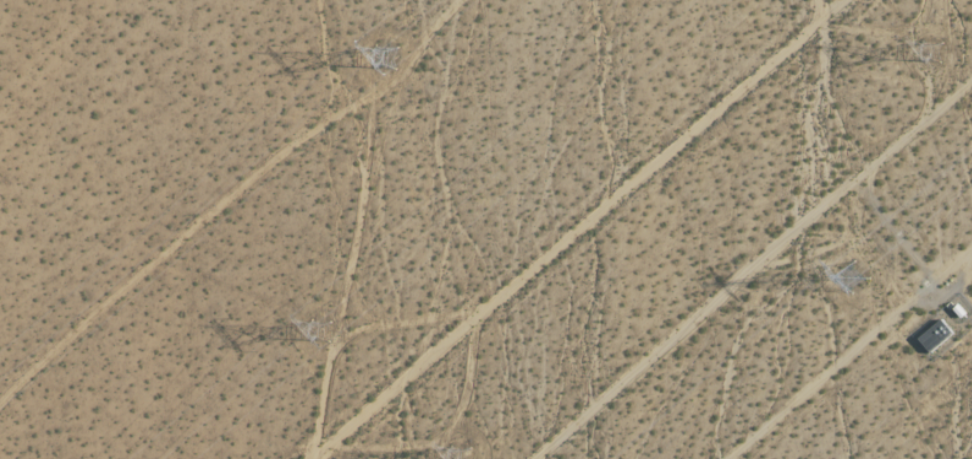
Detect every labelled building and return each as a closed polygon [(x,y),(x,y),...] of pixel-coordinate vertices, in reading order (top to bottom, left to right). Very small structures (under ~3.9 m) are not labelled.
[(938,321),(916,340),(927,353),(949,333),(938,321)]
